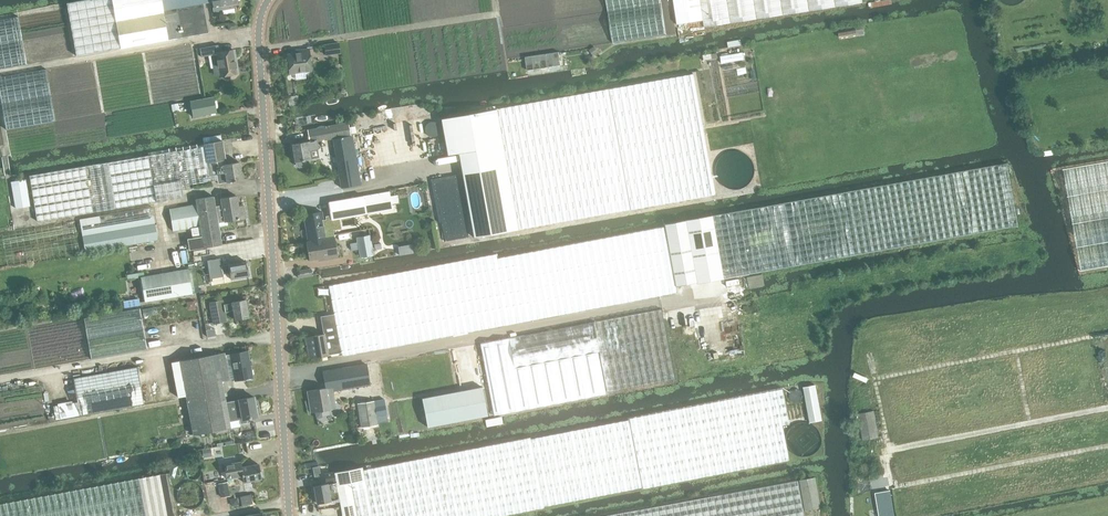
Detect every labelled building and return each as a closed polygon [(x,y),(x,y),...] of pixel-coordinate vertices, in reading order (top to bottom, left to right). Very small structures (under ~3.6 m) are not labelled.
[(235,8),(235,4),(239,3),(239,0),(81,0),(66,3),(76,56),(120,47),(121,48),(208,32),(203,3),(213,1),(215,12),(235,8)] [(608,0),(553,0),(560,48),(614,40),(608,0)] [(677,23),(704,19),(704,26),(863,2),(863,0),(674,0),(677,23)] [(0,18),(0,66),(27,62),(19,15),(0,18)] [(146,49),(153,101),(203,95),(196,42),(146,49)] [(327,55),(341,53),(340,44),(325,45),(327,55)] [(221,75),(221,77),(239,74),(234,50),(220,52),(219,45),(201,48),(202,57),(217,55),(219,66),(215,67),(217,76),(221,75)] [(305,72),(313,71),(310,49),(299,50),(300,53),(288,55),(290,74),(295,73),(296,79),(305,78),(305,72)] [(561,65),(559,51),(525,56),(527,69),(561,65)] [(496,109),(517,229),(629,209),(714,194),(692,73),(608,89),(496,109)] [(215,97),(191,101),(193,116),(218,112),(215,97)] [(441,119),(448,155),(459,153),(474,237),(517,229),(496,109),(441,119)] [(315,115),(294,118),(295,124),(316,121),(315,115)] [(348,123),(310,130),(312,141),(318,140),(333,137),(340,178),(342,187),(361,184),(353,134),(350,135),(348,123)] [(420,124),(406,126),(410,151),(424,150),(420,124)] [(203,146),(29,175),(37,222),(184,197),(183,189),(212,185),(211,180),(208,162),(224,160),(225,159),(222,141),(222,140),(203,143),(203,146)] [(310,150),(319,149),(318,140),(312,141),(293,145),(297,163),(298,163),(298,167),(301,168),(308,167),(307,161),(312,160),(310,150)] [(224,160),(208,162),(211,180),(218,179),(219,183),(243,179),(240,162),(225,165),(224,160)] [(1065,169),(1075,222),(1072,223),(1080,271),(1107,266),(1107,161),(1065,169)] [(404,344),(597,307),(676,292),(675,286),(696,282),(1018,226),(1006,163),(685,221),(664,224),(664,226),(587,241),(496,258),(496,254),(373,277),(386,347),(404,344)] [(441,239),(469,235),(460,173),(433,177),(441,239)] [(15,208),(30,206),(26,179),(10,181),(15,208)] [(389,191),(363,196),(366,213),(392,209),(389,191)] [(190,228),(192,238),(187,238),(189,250),(222,244),(218,222),(225,220),(225,221),(237,219),(246,217),(244,205),(239,206),(237,197),(237,196),(221,199),(222,204),(215,205),(213,195),(195,199),(196,204),(169,209),(173,231),(190,228)] [(363,196),(328,202),(330,215),(331,219),(339,218),(366,213),(363,196)] [(304,216),(309,242),(334,237),(334,235),(329,211),(322,212),(304,216)] [(358,237),(362,257),(375,254),(371,234),(358,237)] [(334,237),(309,242),(306,242),(310,261),(338,256),(334,237)] [(220,258),(207,260),(210,278),(223,276),(223,274),(223,273),(230,272),(231,279),(248,276),(246,261),(221,265),(220,258)] [(141,277),(145,301),(193,293),(189,268),(141,277)] [(299,278),(312,275),(311,269),(298,271),(299,278)] [(749,289),(764,286),(762,275),(747,278),(749,289)] [(386,347),(373,277),(328,286),(329,290),(333,314),(340,353),(341,355),(386,347)] [(194,300),(186,302),(187,309),(195,308),(194,300)] [(227,322),(223,300),(208,303),(213,325),(227,322)] [(235,320),(237,320),(249,318),(245,300),(232,302),(233,304),(224,305),(226,312),(235,311),(235,320)] [(139,309),(84,319),(91,359),(147,349),(139,309)] [(660,309),(593,322),(480,344),(494,415),(606,393),(606,392),(674,379),(660,309)] [(688,324),(697,323),(694,309),(685,310),(688,324)] [(323,333),(306,336),(310,358),(340,353),(333,314),(320,316),(323,333)] [(0,331),(0,371),(48,364),(45,342),(32,344),(30,326),(0,331)] [(225,352),(207,356),(214,391),(224,390),(222,381),(252,375),(248,350),(230,353),(230,354),(225,355),(225,352)] [(193,435),(231,428),(228,413),(232,412),(230,401),(226,402),(224,390),(214,391),(207,356),(198,357),(177,361),(171,362),(178,397),(185,395),(193,435)] [(366,364),(344,368),(348,388),(370,385),(366,364)] [(137,367),(73,378),(80,415),(144,404),(137,367)] [(335,408),(333,391),(348,388),(344,368),(323,372),(324,386),(308,389),(312,412),(335,408)] [(808,423),(822,420),(815,385),(802,387),(808,423)] [(487,415),(482,387),(423,398),(428,427),(487,415)] [(796,387),(792,388),(789,390),(788,393),(788,397),(790,400),(793,401),(796,402),(800,400),(802,397),(802,394),(801,391),(799,388),(796,387)] [(543,507),(543,506),(640,487),(641,489),(788,460),(782,426),(789,424),(782,389),(627,418),(627,420),(530,439),(530,437),(364,469),(363,466),(335,472),(340,499),(339,499),(342,515),(497,515),(543,507)] [(254,397),(230,401),(232,412),(241,411),(243,420),(257,417),(254,397)] [(385,398),(375,399),(378,415),(387,413),(385,398)] [(375,399),(374,400),(358,402),(362,425),(378,423),(377,415),(378,415),(375,399)] [(862,440),(879,437),(874,410),(857,413),(862,440)] [(821,441),(821,437),(820,434),(819,431),(816,428),(813,426),(810,425),(808,424),(803,424),(800,425),(797,426),(794,428),(792,430),(790,432),(789,435),(788,438),(788,441),(788,445),(789,448),(791,450),(793,453),(795,455),(798,456),(802,457),(805,458),(808,457),(811,456),(813,455),(816,453),(818,451),(820,448),(821,444),(821,441)] [(212,456),(210,447),(202,449),(203,457),(212,456)] [(224,465),(226,479),(242,476),(240,465),(240,462),(224,465)] [(241,468),(240,465),(242,476),(243,482),(261,478),(258,464),(241,468)] [(318,503),(339,499),(340,499),(335,472),(335,471),(326,473),(328,483),(315,485),(318,503)] [(167,473),(139,477),(0,503),(0,515),(175,515),(167,473)] [(804,511),(820,508),(815,477),(798,480),(804,511)] [(797,480),(602,515),(803,515),(797,480)] [(204,495),(204,494),(203,490),(202,487),(200,485),(196,482),(194,481),(191,481),(189,481),(186,482),(184,483),(182,485),(180,487),(179,489),(178,491),(177,494),(178,497),(179,500),(181,503),(183,505),(185,506),(189,507),(192,507),(195,507),(197,506),(200,504),(201,502),(203,500),(204,497),(204,495)] [(228,481),(218,483),(221,497),(231,495),(228,481)] [(890,490),(875,492),(879,513),(894,510),(890,490)] [(241,494),(243,503),(253,501),(251,492),(241,494)] [(239,505),(238,497),(230,499),(231,506),(239,505)]
